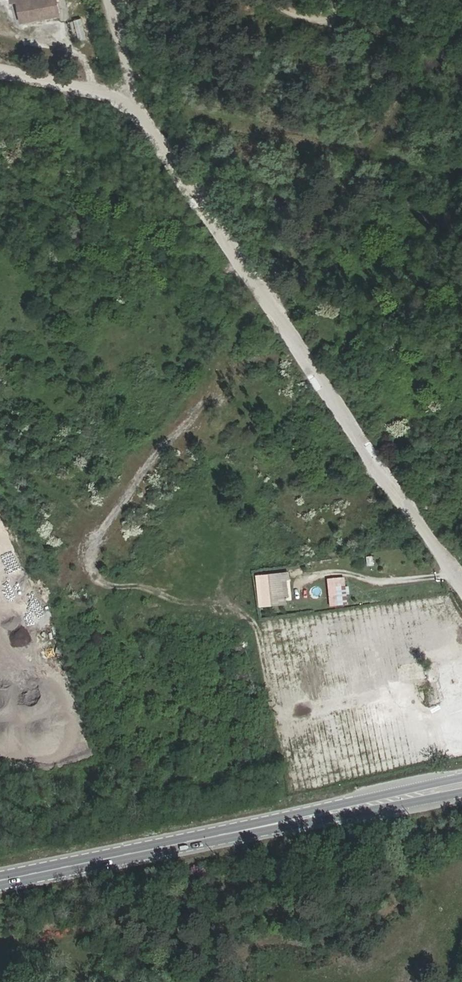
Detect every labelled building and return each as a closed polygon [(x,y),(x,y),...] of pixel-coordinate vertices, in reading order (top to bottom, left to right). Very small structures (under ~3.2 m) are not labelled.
[(11,9),(17,8),(22,28),(59,19),(55,0),(46,0),(31,4),(30,0),(8,0),(11,9)] [(75,44),(96,37),(89,16),(68,22),(75,44)] [(366,566),(374,565),(373,555),(366,556),(366,566)] [(286,570),(254,573),(257,606),(289,603),(286,570)] [(345,576),(325,578),(328,607),(348,605),(345,576)] [(430,645),(421,647),(424,661),(433,659),(430,645)] [(428,709),(437,708),(436,700),(427,702),(428,709)] [(433,724),(443,723),(441,712),(431,713),(433,724)] [(371,717),(365,720),(371,731),(377,727),(371,717)] [(461,734),(461,724),(453,726),(456,736),(461,734)] [(424,748),(424,740),(413,739),(412,748),(424,748)]
